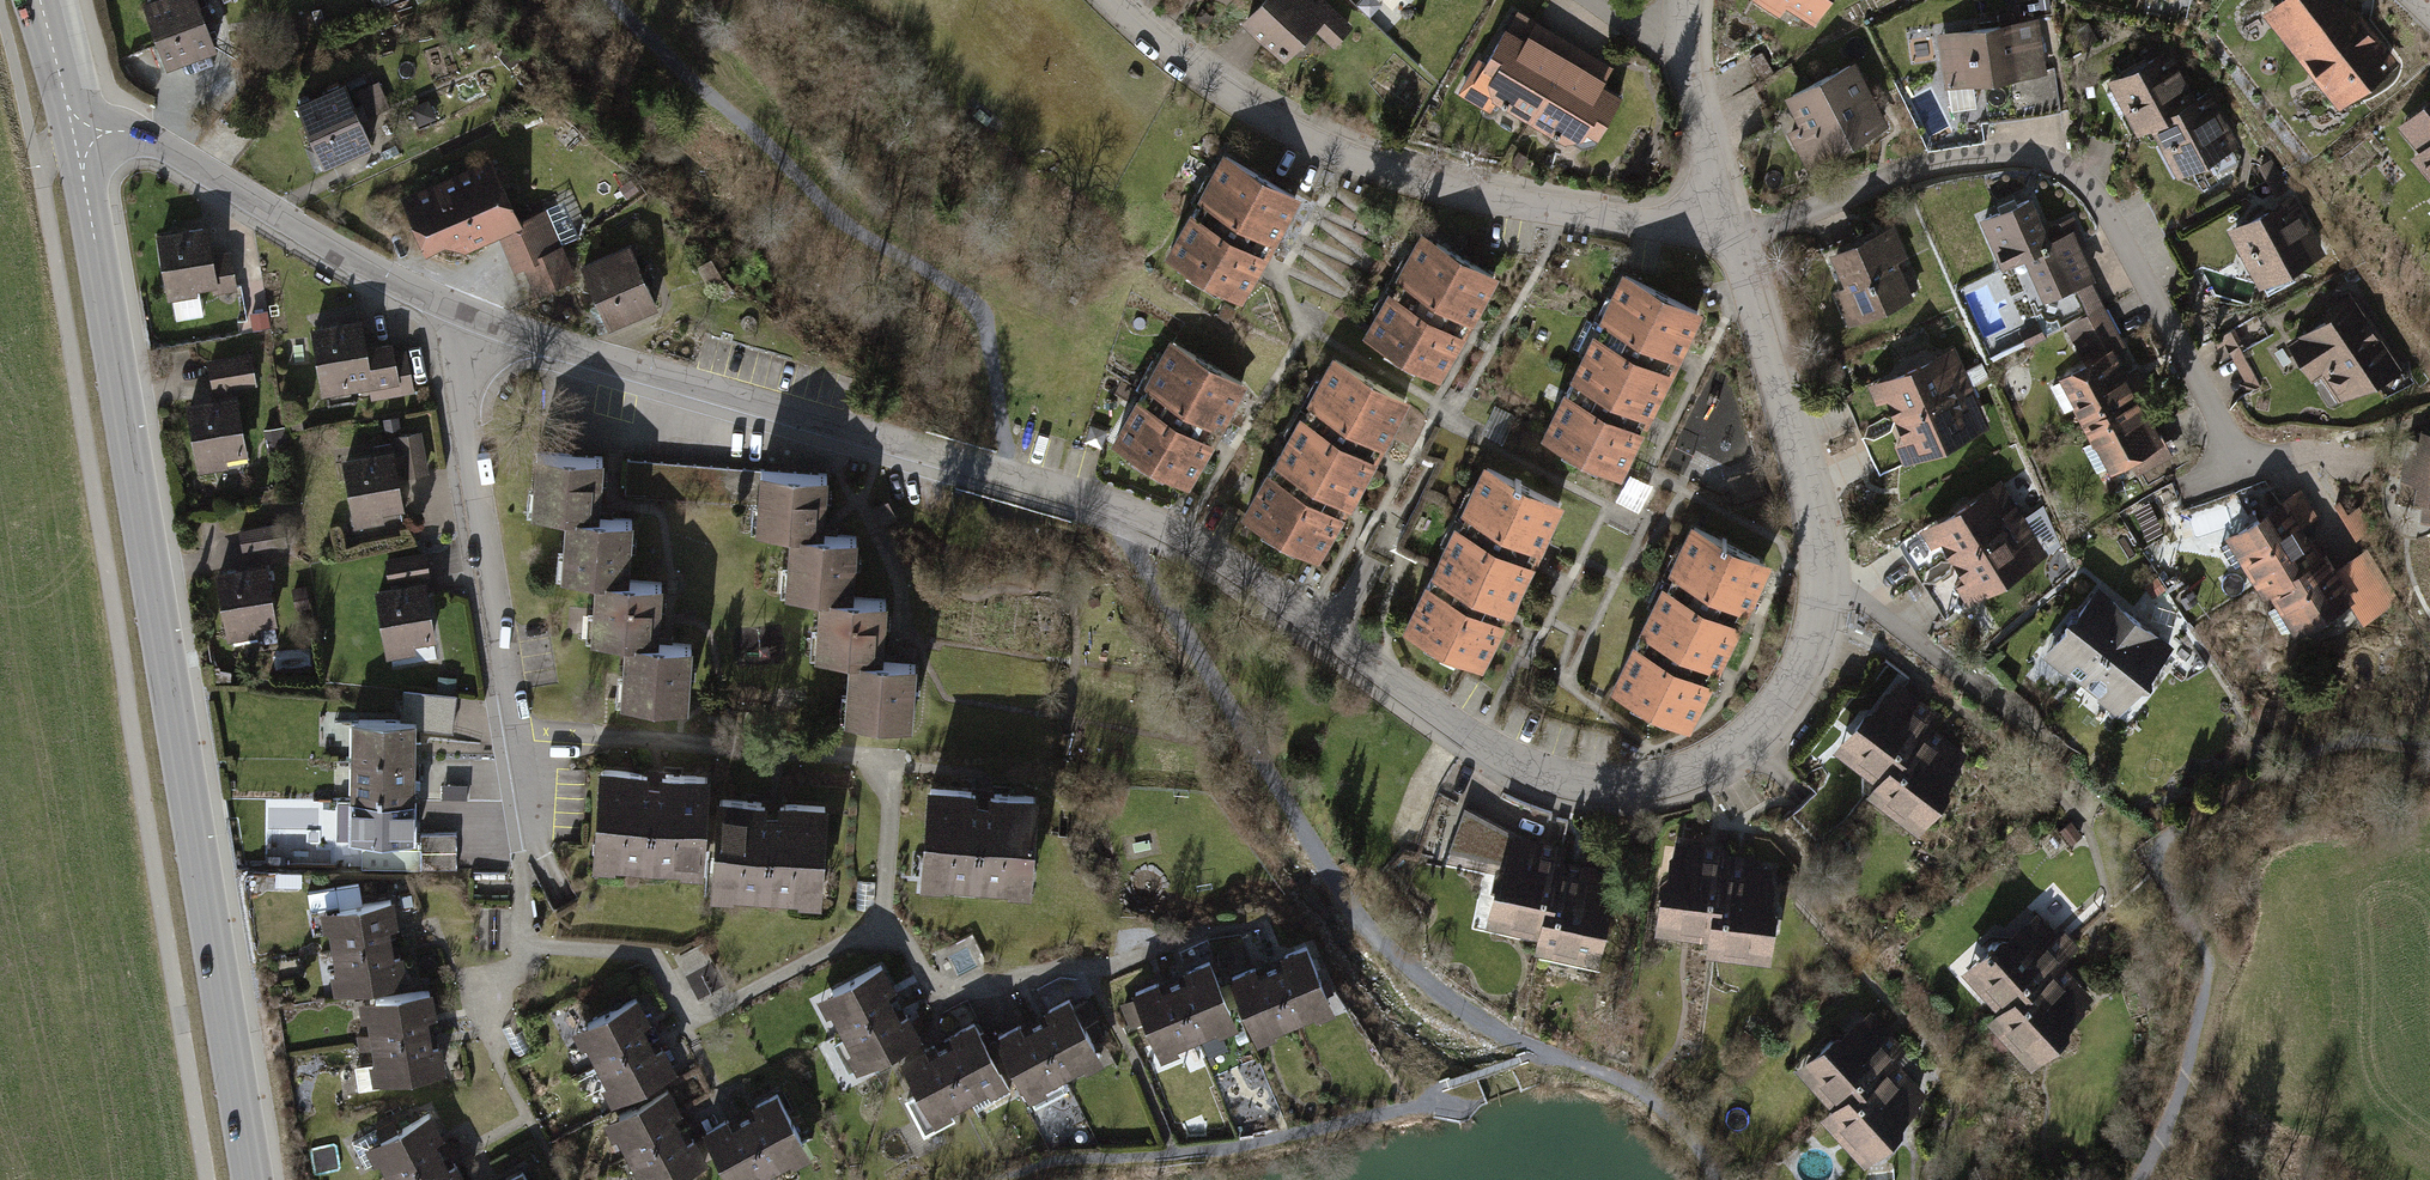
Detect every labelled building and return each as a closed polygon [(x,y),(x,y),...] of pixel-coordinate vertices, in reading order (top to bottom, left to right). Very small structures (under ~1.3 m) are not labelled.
[(198,0),(152,0),(142,4),(166,69),(216,50),(198,0)] [(1244,16),(1287,58),(1335,10),(1325,0),(1260,0),(1244,16)] [(1835,0),(1755,0),(1753,4),(1782,20),(1788,9),(1819,27),(1835,0)] [(2326,0),(2282,0),(2265,14),(2342,105),(2394,61),(2344,3),(2335,11),(2326,0)] [(1510,16),(1472,84),(1582,144),(1620,76),(1510,16)] [(2038,22),(1942,31),(1947,84),(1983,80),(1987,117),(2057,110),(2053,69),(2043,70),(2038,22)] [(2194,99),(2168,49),(2107,80),(2136,135),(2154,126),(2179,175),(2237,145),(2209,91),(2194,99)] [(1888,122),(1856,61),(1786,96),(1802,128),(1787,136),(1802,166),(1888,122)] [(342,81),(296,102),(326,164),(371,143),(342,81)] [(379,82),(355,92),(365,117),(389,106),(379,82)] [(2399,121),(2420,148),(2410,156),(2429,181),(2429,97),(2399,121)] [(1299,191),(1221,148),(1161,257),(1239,299),(1299,191)] [(497,157),(403,196),(426,250),(448,241),(454,254),(501,234),(514,266),(527,261),(541,296),(581,280),(550,203),(521,215),(497,157)] [(2325,254),(2292,194),(2226,231),(2259,290),(2325,254)] [(2045,308),(2100,285),(2071,216),(2044,228),(2031,197),(1982,218),(2004,270),(2025,260),(2045,308)] [(1893,219),(1826,250),(1842,287),(1835,290),(1849,322),(1914,293),(1898,260),(1909,255),(1893,219)] [(211,253),(206,220),(156,227),(169,320),(202,315),(199,287),(214,285),(216,302),(241,299),(234,250),(211,253)] [(1496,283),(1420,238),(1366,330),(1441,375),(1496,283)] [(625,246),(582,264),(608,329),(652,311),(625,246)] [(1701,308),(1621,270),(1542,437),(1621,475),(1701,308)] [(2398,365),(2352,294),(2280,340),(2308,383),(2322,374),(2340,402),(2398,365)] [(2105,304),(2064,326),(2085,365),(2059,379),(2111,475),(2165,445),(2117,357),(2130,350),(2105,304)] [(361,314),(307,323),(320,397),(363,389),(365,402),(411,393),(403,347),(395,349),(393,338),(366,343),(361,314)] [(1248,378),(1170,336),(1113,439),(1192,481),(1248,378)] [(1969,386),(1954,352),(1923,366),(1917,363),(1906,369),(1904,374),(1882,384),(1897,418),(1969,386)] [(251,353),(209,359),(211,376),(213,391),(256,386),(251,353)] [(1411,398),(1334,353),(1239,514),(1316,559),(1411,398)] [(1954,434),(1984,420),(1969,386),(1897,418),(1913,452),(1934,443),(1940,445),(1951,440),(1954,434)] [(238,393),(185,401),(195,470),(248,462),(238,393)] [(394,449),(343,456),(354,539),(404,532),(397,476),(429,471),(423,429),(391,433),(394,449)] [(2406,429),(2395,510),(2422,514),(2420,532),(2429,534),(2429,432),(2406,429)] [(624,700),(690,704),(694,642),(662,640),(666,581),(634,579),(638,519),(597,516),(601,455),(534,451),(530,515),(568,517),(564,576),(598,578),(595,637),(628,639),(624,700)] [(846,716),(912,720),(916,658),(884,657),(887,597),(856,595),(859,535),(819,533),(822,471),(755,467),(751,531),(789,534),(786,592),(820,594),(816,653),(849,655),(846,716)] [(1558,509),(1482,472),(1409,622),(1484,658),(1558,509)] [(2021,517),(2001,486),(1972,504),(1966,503),(1955,510),(1954,515),(1934,528),(1955,560),(2021,517)] [(2284,500),(2226,536),(2264,597),(2276,590),(2303,633),(2352,602),(2365,624),(2405,599),(2371,544),(2336,566),(2325,548),(2317,552),(2284,500)] [(2013,567),(2041,548),(2021,517),(1955,560),(1975,591),(1995,578),(2001,580),(2012,573),(2013,567)] [(285,522),(241,530),(243,543),(245,553),(290,544),(285,522)] [(1767,568),(1690,531),(1615,684),(1692,722),(1767,568)] [(382,657),(438,651),(427,549),(385,554),(388,585),(374,586),(382,657)] [(269,562),(215,568),(224,648),(278,641),(269,562)] [(886,596),(890,577),(861,571),(857,590),(886,596)] [(306,587),(293,590),(297,610),(310,607),(306,587)] [(2133,617),(2098,589),(2077,615),(2070,616),(2067,620),(2068,626),(2048,650),(2083,678),(2133,617)] [(2147,671),(2168,645),(2133,617),(2083,678),(2118,706),(2138,682),(2144,682),(2147,678),(2147,671)] [(1915,830),(1970,760),(1922,722),(1932,709),(1891,677),(1835,747),(1874,778),(1864,790),(1915,830)] [(449,692),(401,686),(397,716),(446,722),(449,692)] [(413,839),(413,723),(360,723),(360,798),(339,798),(339,839),(413,839)] [(709,768),(597,764),(594,865),(706,869),(709,768)] [(1040,792),(929,785),(923,880),(1033,888),(1040,792)] [(829,803),(719,793),(710,891),(820,901),(829,803)] [(450,831),(417,830),(416,866),(449,867),(450,831)] [(1544,928),(1558,864),(1562,848),(1513,837),(1496,918),(1544,928)] [(1733,851),(1668,843),(1656,940),(1706,947),(1705,960),(1766,968),(1779,873),(1731,867),(1733,851)] [(1613,876),(1558,864),(1544,928),(1540,945),(1596,957),(1613,876)] [(407,978),(395,895),(318,907),(331,990),(407,978)] [(2026,909),(1964,969),(2000,1005),(1990,1016),(2034,1061),(2098,1000),(2071,972),(2059,984),(2051,976),(2082,946),(2061,925),(2051,935),(2026,909)] [(1272,963),(1298,1026),(1337,1010),(1310,947),(1281,959),(1272,963)] [(1298,1026),(1272,963),(1259,968),(1234,979),(1260,1042),(1298,1026)] [(823,996),(861,1066),(920,1034),(883,964),(823,996)] [(1208,965),(1135,995),(1162,1058),(1234,1028),(1208,965)] [(373,1076),(445,1066),(433,987),(361,998),(373,1076)] [(675,1067),(635,996),(573,1031),(613,1102),(675,1067)] [(1101,1065),(1071,1001),(998,1036),(1028,1100),(1101,1065)] [(1868,1005),(1797,1070),(1831,1107),(1821,1115),(1863,1161),(1933,1097),(1908,1069),(1897,1079),(1879,1059),(1892,1048),(1882,1038),(1890,1030),(1868,1005)] [(974,1029),(904,1063),(932,1120),(1002,1086),(974,1029)] [(606,1119),(638,1179),(661,1179),(707,1156),(670,1085),(606,1119)] [(707,1128),(733,1179),(761,1179),(811,1156),(779,1093),(707,1128)] [(430,1109),(367,1144),(387,1179),(469,1179),(430,1109)] [(522,1168),(499,1179),(528,1179),(522,1168)]
